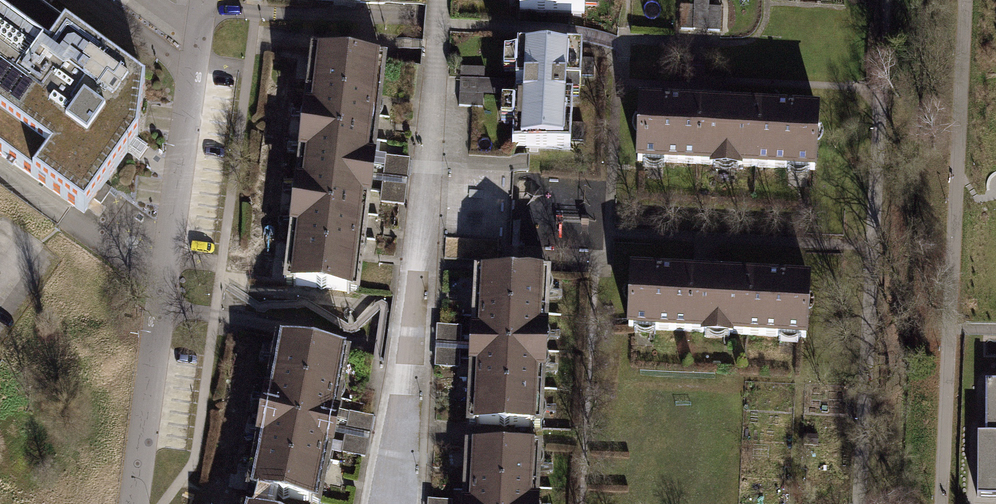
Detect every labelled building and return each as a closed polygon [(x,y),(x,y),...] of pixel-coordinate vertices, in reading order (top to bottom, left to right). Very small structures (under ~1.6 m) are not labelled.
[(98,226),(148,155),(156,99),(14,0),(0,0),(0,156),(98,226)] [(582,0),(521,0),(520,11),(581,15),(582,0)] [(522,150),(586,151),(588,53),(524,51),(522,150)] [(295,291),(357,297),(378,65),(316,59),(295,291)] [(635,160),(812,163),(813,104),(636,101),(635,160)] [(627,333),(804,336),(805,277),(628,274),(627,333)] [(478,434),(545,437),(550,281),(483,279),(478,434)] [(244,499),(273,503),(310,503),(337,360),(272,348),(244,499)] [(985,379),(986,432),(974,432),(974,495),(995,495),(995,379),(985,379)] [(540,454),(473,452),(471,503),(538,503),(540,454)] [(466,497),(432,495),(431,503),(465,503),(466,497)]
